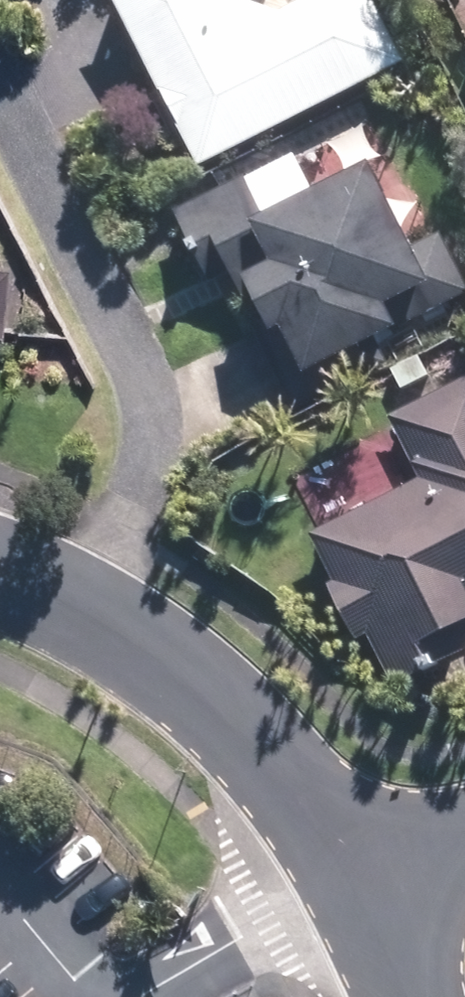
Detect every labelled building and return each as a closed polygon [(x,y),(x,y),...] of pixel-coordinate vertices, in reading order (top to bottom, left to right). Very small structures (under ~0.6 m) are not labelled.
[(398,59),(366,0),(293,0),(274,10),(242,0),(106,0),(193,164),(398,59)] [(405,247),(360,158),(256,211),(240,175),(168,209),(204,282),(224,272),(236,298),(245,293),(258,317),(247,323),(291,408),(384,361),(370,334),(384,327),(385,330),(464,288),(436,232),(405,247)] [(412,355),(385,368),(396,390),(423,376),(412,355)] [(385,416),(417,480),(311,532),(334,581),(324,585),(353,644),(370,636),(398,693),(437,674),(424,647),(464,627),(464,377),(385,416)]
